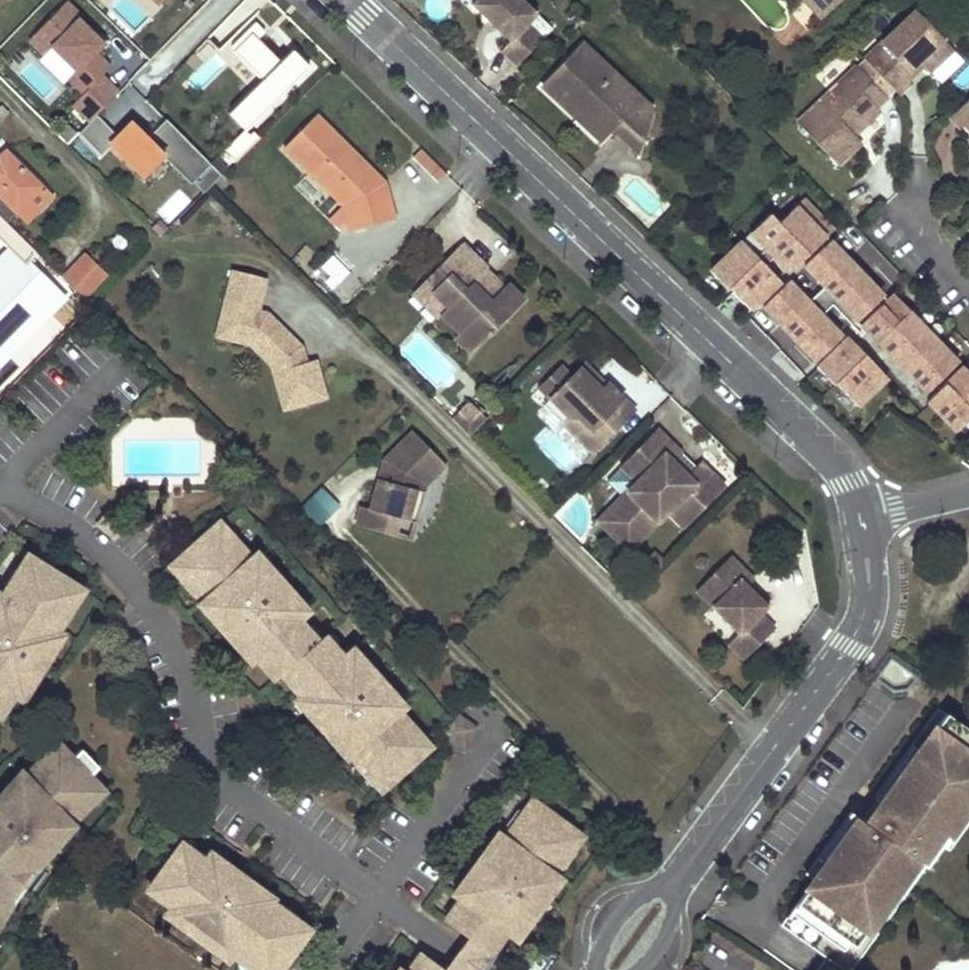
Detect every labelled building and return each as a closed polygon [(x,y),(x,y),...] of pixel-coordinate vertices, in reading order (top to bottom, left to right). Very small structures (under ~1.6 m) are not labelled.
[(473,3),(512,39),(503,49),(518,64),(546,35),(530,21),(539,13),(526,0),(477,0),(473,3)] [(820,18),(838,0),(802,0),(820,18)] [(28,40),(101,111),(118,94),(101,77),(110,68),(95,55),(103,45),(77,20),(80,17),(65,3),(28,40)] [(928,72),(952,49),(915,10),(864,59),(897,94),(909,83),(903,76),(918,61),(925,68),(928,72)] [(250,91),(227,114),(244,131),(307,67),(291,51),(279,62),(255,39),(262,32),(253,23),(240,36),(244,39),(221,62),(224,65),(250,91)] [(585,41),(544,84),(569,107),(576,100),(609,131),(614,127),(638,150),(653,105),(585,41)] [(952,49),(928,72),(939,83),(962,60),(952,49)] [(909,83),(925,68),(918,61),(903,76),(909,83)] [(833,88),(796,123),(837,165),(860,142),(854,135),(847,128),(853,122),(859,129),(879,111),(876,107),(886,97),(856,66),(844,77),(850,83),(839,94),(833,88)] [(850,83),(844,77),(833,88),(839,94),(850,83)] [(949,116),(960,128),(968,120),(968,97),(949,116)] [(576,100),(569,107),(602,139),(609,131),(576,100)] [(363,228),(393,220),(384,183),(358,159),(353,164),(343,154),(348,148),(315,116),(282,148),(342,208),(352,198),(356,200),(363,228)] [(96,117),(79,134),(101,155),(109,145),(140,175),(161,154),(191,183),(193,181),(204,193),(221,176),(164,120),(148,136),(133,122),(117,138),(96,117)] [(960,128),(968,138),(968,120),(960,128)] [(847,128),(854,135),(859,129),(853,122),(847,128)] [(343,154),(353,164),(358,159),(348,148),(343,154)] [(437,184),(447,174),(422,149),(412,159),(437,184)] [(15,212),(26,223),(51,199),(6,153),(0,158),(0,197),(15,212)] [(0,197),(0,217),(3,220),(5,222),(15,212),(0,197)] [(349,232),(363,228),(356,200),(352,198),(342,208),(349,232)] [(767,208),(746,230),(782,270),(796,255),(825,228),(797,199),(774,220),(767,208)] [(25,265),(37,253),(5,222),(3,220),(0,224),(0,241),(25,265)] [(825,228),(796,255),(854,317),(883,290),(825,228)] [(739,236),(706,267),(749,311),(755,305),(781,279),(739,236)] [(462,242),(423,282),(448,305),(441,313),(442,314),(460,331),(476,347),(522,300),(505,284),(502,288),(493,279),(486,286),(478,277),(484,271),(487,267),(462,242)] [(84,254),(64,276),(87,298),(107,276),(84,254)] [(270,365),(283,410),(325,398),(314,360),(305,363),(301,364),(297,350),(292,346),(296,343),(266,314),(257,311),(265,278),(232,270),(223,304),(240,308),(232,341),(249,345),(270,365)] [(484,271),(478,277),(486,286),(493,279),(484,271)] [(781,279),(755,305),(811,362),(844,330),(787,273),(781,279)] [(448,305),(423,282),(413,292),(439,317),(442,314),(441,313),(448,305)] [(883,290),(854,317),(921,391),(958,357),(890,284),(883,290)] [(240,308),(223,304),(215,336),(232,341),(240,308)] [(844,330),(811,362),(855,407),(888,375),(844,330)] [(460,331),(454,337),(470,354),(476,347),(460,331)] [(297,350),(301,364),(305,363),(301,348),(296,343),(292,346),(297,350)] [(921,391),(956,429),(968,418),(968,369),(958,357),(921,391)] [(559,367),(537,389),(547,399),(567,418),(576,418),(601,443),(633,411),(606,384),(604,386),(600,390),(593,384),(593,375),(582,364),(569,377),(559,367)] [(604,386),(593,375),(593,384),(600,390),(604,386)] [(547,399),(541,405),(591,454),(601,443),(576,418),(567,418),(547,399)] [(464,405),(450,420),(467,437),(485,419),(471,405),(467,408),(464,405)] [(655,430),(620,467),(635,481),(610,507),(641,537),(666,511),(681,526),(721,485),(699,464),(694,468),(686,477),(678,470),(678,452),(655,430)] [(446,465),(412,432),(383,462),(381,470),(388,472),(385,482),(378,480),(369,510),(360,507),(355,526),(394,537),(399,520),(407,522),(415,492),(423,494),(426,486),(446,465)] [(694,468),(678,452),(678,470),(686,477),(694,468)] [(388,472),(381,470),(378,480),(385,482),(388,472)] [(321,488),(300,510),(319,528),(340,507),(321,488)] [(423,494),(415,492),(407,522),(399,520),(394,537),(410,542),(423,494)] [(627,552),(641,537),(610,507),(596,522),(627,552)] [(368,776),(380,789),(429,745),(417,731),(412,735),(400,721),(405,717),(389,699),(394,695),(385,684),(382,687),(366,669),(369,666),(360,656),(355,661),(346,652),(342,656),(323,634),(318,638),(298,617),(302,613),(294,604),(299,599),(290,589),(288,591),(271,574),(274,571),(265,561),(260,565),(244,548),(239,552),(227,539),(231,534),(219,521),(170,565),(182,579),(186,575),(198,590),(194,593),(203,602),(207,599),(213,607),(207,613),(216,623),(218,621),(234,639),(232,641),(241,651),(247,646),(254,654),(253,655),(261,665),(267,660),(279,673),(286,668),(298,681),(292,686),(300,696),(302,695),(309,703),(303,708),(312,719),(314,717),(330,735),(328,737),(337,746),(343,741),(350,749),(347,752),(356,761),(359,758),(372,772),(368,776)] [(83,590),(26,555),(16,571),(21,573),(11,589),(7,586),(0,597),(4,600),(0,607),(0,699),(7,703),(13,694),(16,696),(23,686),(29,689),(36,677),(33,676),(46,656),(49,657),(56,646),(50,642),(63,622),(59,619),(69,604),(72,606),(83,590)] [(752,579),(729,556),(695,590),(738,633),(727,644),(743,659),(774,628),(758,613),(768,604),(748,584),(752,579)] [(875,679),(892,692),(907,690),(916,677),(890,658),(875,679)] [(865,824),(857,818),(828,859),(795,904),(825,925),(853,946),(915,860),(923,866),(939,844),(959,816),(968,802),(968,731),(945,713),(901,774),(880,803),(865,824)] [(474,728),(459,717),(448,732),(463,743),(474,728)] [(3,907),(5,909),(12,897),(5,893),(24,866),(30,871),(40,861),(37,859),(53,841),(56,843),(65,833),(59,827),(65,822),(68,825),(89,805),(85,801),(99,787),(88,776),(97,767),(81,750),(72,759),(61,747),(48,761),(44,756),(22,777),(26,780),(17,790),(10,785),(1,795),(2,796),(0,798),(0,912),(3,907)] [(901,774),(893,768),(874,794),(875,799),(880,803),(901,774)] [(581,837),(531,800),(521,814),(523,816),(513,831),(509,828),(501,839),(503,841),(496,849),(489,844),(482,854),(486,857),(472,876),(468,873),(461,882),(468,888),(454,907),(461,912),(451,925),(467,937),(490,954),(508,929),(511,931),(516,925),(523,930),(530,921),(526,918),(542,896),(546,899),(553,889),(546,884),(552,876),(554,878),(562,867),(557,863),(568,849),(571,851),(581,837)] [(828,859),(857,818),(849,812),(819,853),(828,859)] [(959,816),(939,844),(947,849),(967,822),(959,816)] [(309,929),(294,918),(291,922),(276,911),(279,908),(268,899),(266,904),(257,897),(262,890),(251,882),(249,884),(230,870),(232,868),(221,859),(216,866),(205,858),(205,859),(182,842),(153,882),(168,892),(162,899),(171,905),(169,908),(179,916),(175,921),(186,929),(188,927),(207,941),(205,943),(216,952),(220,946),(239,961),(242,956),(257,967),(255,969),(279,969),(309,929)] [(825,925),(795,904),(790,912),(819,933),(825,925)] [(454,907),(444,920),(451,925),(461,912),(454,907)] [(467,937),(443,969),(445,969),(483,969),(493,956),(490,954),(467,937)] [(420,952),(410,965),(417,969),(418,969),(427,957),(420,952)] [(427,957),(418,969),(445,969),(443,969),(427,957)]
